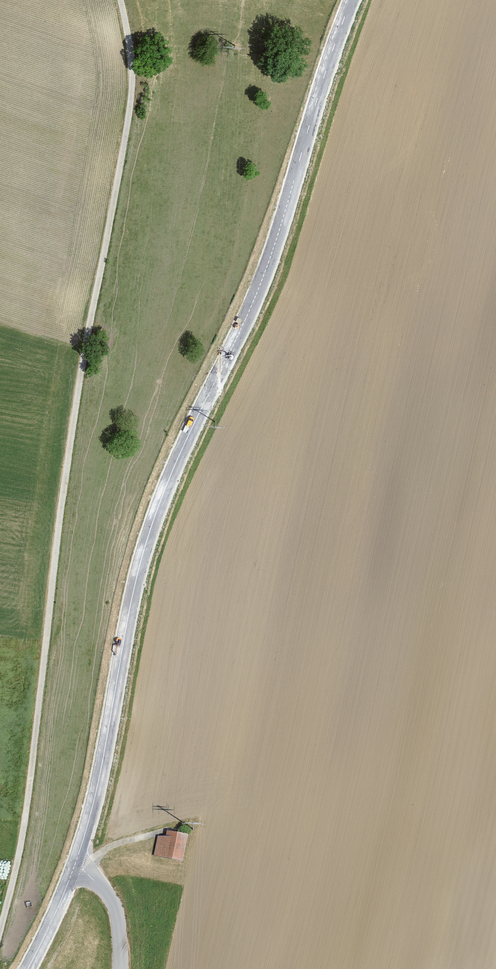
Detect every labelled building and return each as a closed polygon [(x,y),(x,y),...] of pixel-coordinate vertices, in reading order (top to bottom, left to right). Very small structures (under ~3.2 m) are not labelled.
[(183,861),(187,834),(168,831),(167,837),(157,835),(154,856),(183,861)]
